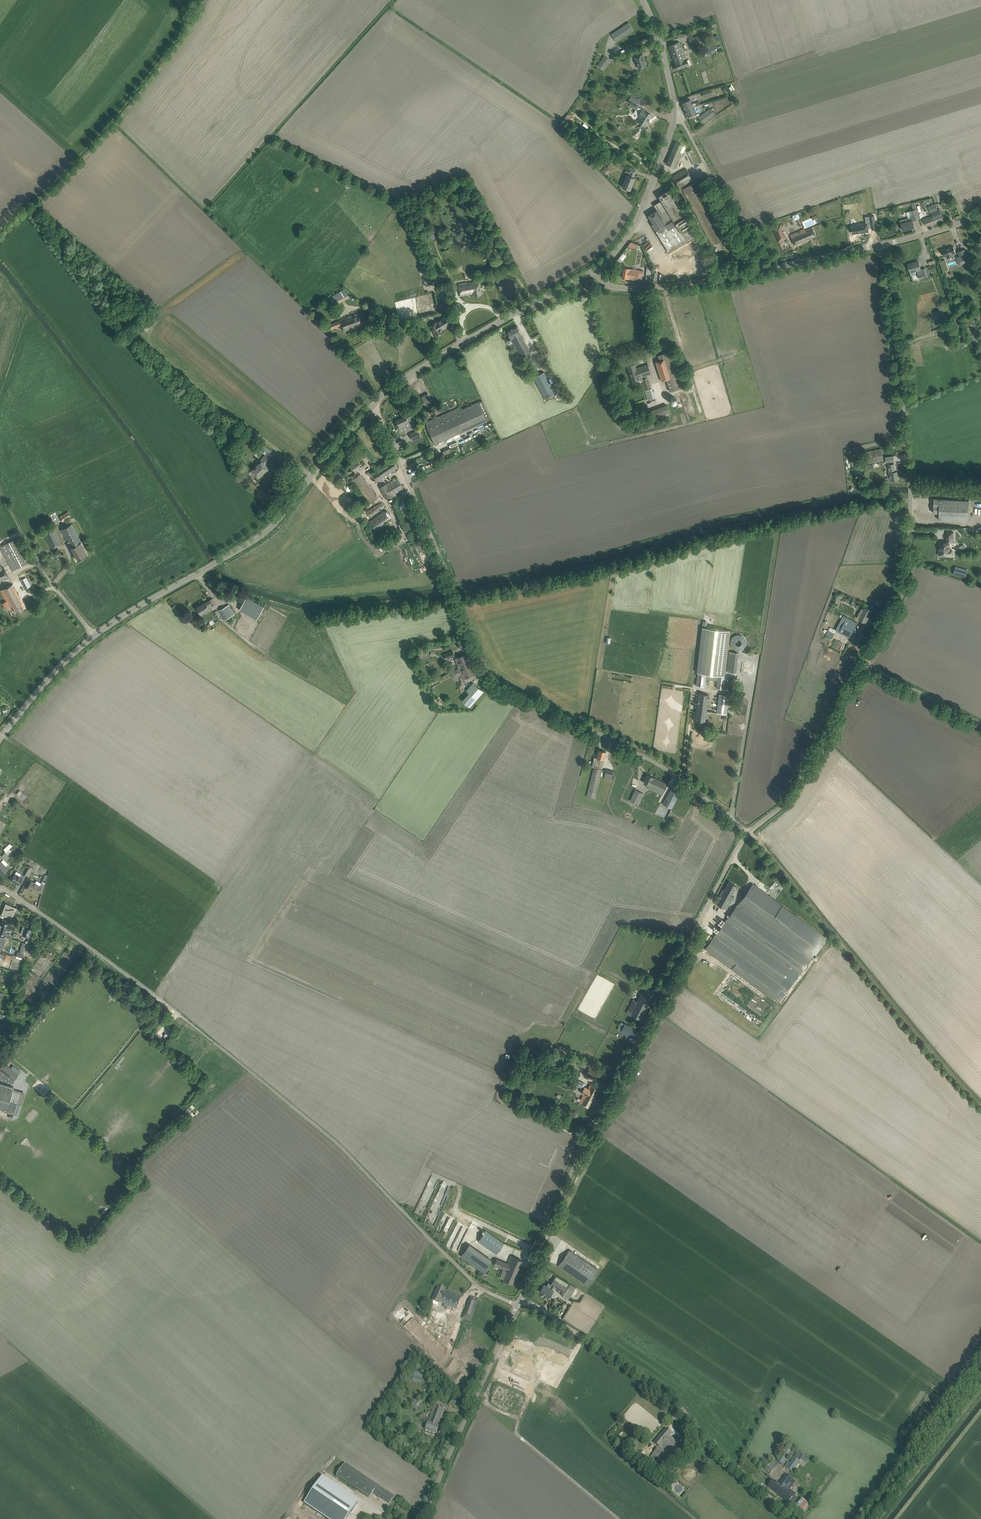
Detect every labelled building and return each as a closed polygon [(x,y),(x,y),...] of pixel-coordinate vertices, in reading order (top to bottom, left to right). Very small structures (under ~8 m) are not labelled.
[(611,34),(616,42),(634,30),(629,23),(611,34)] [(702,34),(690,38),(692,43),(704,39),(714,36),(712,30),(702,34)] [(668,46),(675,64),(674,64),(676,70),(689,65),(680,42),(668,46)] [(701,49),(704,54),(716,47),(714,42),(701,49)] [(644,60),(645,59),(643,54),(634,57),(638,69),(646,66),(644,60)] [(598,66),(604,70),(610,60),(605,56),(598,66)] [(627,101),(636,107),(639,101),(631,96),(627,101)] [(686,101),(682,103),(685,111),(693,107),(692,104),(690,99),(686,101)] [(693,107),(685,111),(688,117),(693,115),(696,113),(696,112),(699,111),(698,108),(701,106),(701,105),(700,104),(696,105),(693,107)] [(642,109),(638,107),(634,113),(638,115),(638,116),(641,117),(638,121),(645,126),(648,121),(649,121),(648,120),(649,119),(650,119),(652,115),(642,109)] [(698,117),(703,124),(715,115),(711,108),(698,117)] [(680,152),(683,145),(676,142),(667,164),(676,168),(683,153),(680,152)] [(687,152),(694,165),(698,162),(692,149),(687,152)] [(628,172),(630,173),(629,176),(627,175),(622,188),(626,189),(627,189),(630,190),(635,178),(632,177),(633,173),(635,174),(636,170),(630,167),(628,172)] [(693,180),(686,168),(671,177),(678,189),(693,180)] [(683,189),(713,246),(728,238),(698,181),(683,189)] [(672,251),(678,259),(689,252),(691,255),(701,248),(695,237),(699,235),(670,189),(659,196),(661,200),(654,205),(657,210),(666,224),(656,231),(669,253),(672,251)] [(931,212),(933,215),(936,223),(945,219),(942,212),(941,212),(939,208),(937,209),(935,204),(930,206),(932,209),(934,208),(935,211),(931,212)] [(909,211),(910,215),(911,217),(912,217),(913,220),(920,218),(917,208),(916,209),(914,210),(912,210),(910,211),(909,211)] [(657,210),(649,215),(653,223),(652,224),(656,231),(666,224),(657,210)] [(872,228),(872,224),(876,223),(875,215),(866,217),(867,223),(856,225),(857,226),(851,226),(853,234),(861,232),(861,233),(869,232),(868,229),(872,228)] [(936,223),(933,215),(924,219),(927,227),(936,223)] [(908,218),(900,220),(903,230),(915,227),(913,220),(912,217),(911,217),(908,218)] [(786,238),(780,224),(772,228),(779,242),(786,238)] [(808,239),(816,236),(812,227),(805,230),(804,228),(790,234),(795,246),(809,240),(808,239)] [(426,232),(428,240),(435,239),(433,230),(426,232)] [(953,256),(952,254),(956,253),(954,246),(942,250),(944,256),(947,255),(948,258),(953,256)] [(960,256),(957,257),(959,265),(962,264),(961,261),(962,261),(965,260),(966,259),(968,259),(965,249),(958,251),(960,256)] [(940,261),(944,272),(949,270),(945,259),(940,261)] [(908,264),(910,272),(918,270),(920,279),(928,277),(926,268),(921,269),(919,262),(913,264),(913,263),(908,264)] [(638,280),(642,281),(643,271),(624,267),(622,277),(638,280)] [(443,274),(435,275),(436,280),(437,284),(445,283),(444,279),(443,274)] [(481,294),(479,280),(458,283),(460,296),(474,294),(474,295),(481,294)] [(332,295),(337,304),(350,297),(344,288),(332,295)] [(450,304),(446,289),(440,291),(444,305),(450,304)] [(934,312),(937,319),(945,316),(942,309),(934,312)] [(350,331),(350,329),(363,324),(359,313),(328,325),(330,329),(341,325),(345,333),(350,331)] [(435,337),(443,332),(441,330),(442,330),(441,329),(450,324),(446,317),(430,326),(433,330),(434,329),(437,335),(435,337)] [(951,323),(954,329),(962,325),(959,320),(951,323)] [(521,334),(521,333),(517,326),(507,331),(512,339),(522,356),(531,352),(521,334)] [(670,378),(666,379),(670,391),(687,386),(675,350),(658,355),(660,360),(664,359),(670,378)] [(660,360),(656,362),(662,381),(666,379),(670,378),(664,359),(660,360)] [(470,375),(487,366),(484,360),(467,368),(470,375)] [(628,366),(632,381),(642,378),(648,376),(648,375),(651,374),(648,364),(636,368),(635,364),(628,366)] [(544,372),(534,378),(543,395),(554,389),(544,372)] [(642,378),(645,389),(651,387),(648,376),(642,378)] [(655,398),(652,388),(645,390),(648,400),(655,398)] [(432,401),(428,393),(421,396),(425,404),(432,401)] [(459,407),(443,415),(444,418),(427,425),(435,444),(490,418),(482,400),(461,410),(459,407)] [(629,410),(632,417),(647,411),(644,404),(629,410)] [(671,416),(667,405),(648,412),(652,423),(671,416)] [(406,416),(396,420),(399,425),(398,425),(399,426),(400,428),(406,426),(407,427),(408,427),(409,430),(414,427),(410,417),(407,418),(406,416)] [(422,437),(418,430),(410,434),(413,441),(422,437)] [(246,440),(251,444),(256,438),(251,433),(246,440)] [(866,452),(869,463),(884,460),(881,448),(866,452)] [(258,477),(268,468),(265,464),(273,456),(268,451),(260,460),(261,461),(251,470),(256,476),(257,476),(258,477)] [(359,468),(361,470),(367,466),(364,461),(361,463),(358,460),(350,466),(354,472),(359,468)] [(372,473),(377,481),(398,468),(393,460),(372,473)] [(889,464),(888,464),(889,468),(890,480),(898,479),(897,471),(895,471),(894,463),(889,464)] [(378,497),(360,473),(352,479),(370,503),(378,497)] [(380,487),(386,499),(403,489),(398,479),(387,485),(386,483),(380,487)] [(969,516),(969,500),(934,499),(934,513),(939,513),(939,519),(963,520),(964,515),(969,516)] [(366,512),(370,517),(384,506),(381,501),(366,512)] [(71,517),(68,511),(60,516),(63,522),(71,517)] [(370,521),(376,529),(390,519),(384,511),(370,521)] [(71,524),(61,530),(77,560),(87,555),(71,524)] [(43,532),(51,548),(61,543),(52,527),(43,532)] [(943,556),(946,556),(946,555),(949,555),(953,555),(953,550),(950,550),(950,542),(953,542),(954,532),(946,532),(946,542),(944,542),(944,541),(941,541),(941,542),(940,542),(939,555),(943,555),(943,556)] [(12,571),(30,561),(18,537),(0,547),(12,571)] [(955,566),(953,574),(966,578),(968,570),(955,566)] [(21,580),(26,589),(31,586),(26,577),(21,580)] [(1,590),(6,601),(2,603),(5,610),(13,606),(16,613),(25,608),(12,584),(1,590)] [(240,609),(257,619),(264,607),(247,597),(240,609)] [(212,605),(215,603),(212,598),(209,600),(209,601),(206,603),(206,602),(197,607),(201,614),(209,609),(210,609),(213,607),(212,605)] [(220,610),(225,619),(235,614),(229,604),(220,610)] [(867,619),(871,610),(865,607),(859,619),(866,623),(868,619),(867,619)] [(850,637),(857,623),(848,617),(840,632),(850,637)] [(701,628),(695,673),(703,674),(714,675),(722,677),(729,632),(701,628)] [(731,635),(731,649),(746,649),(746,635),(731,635)] [(444,654),(446,659),(455,655),(453,651),(444,654)] [(728,651),(727,671),(736,672),(738,652),(728,651)] [(458,667),(459,669),(471,664),(470,661),(467,654),(456,658),(459,667),(458,667)] [(459,669),(463,679),(475,674),(471,664),(459,669)] [(695,673),(693,684),(701,686),(703,674),(695,673)] [(714,675),(712,687),(721,689),(722,677),(714,675)] [(484,691),(473,682),(467,690),(469,693),(463,700),(470,707),(484,691)] [(696,713),(695,720),(705,721),(706,715),(709,695),(699,693),(696,713)] [(719,694),(717,712),(727,714),(729,696),(719,694)] [(599,750),(597,758),(604,759),(604,756),(605,751),(599,750)] [(594,767),(587,796),(595,798),(602,769),(601,769),(602,764),(593,762),(592,767),(594,767)] [(604,778),(611,779),(613,771),(606,769),(604,778)] [(644,782),(663,792),(667,784),(648,774),(644,782)] [(663,804),(671,809),(681,791),(672,786),(663,804)] [(630,800),(638,804),(643,793),(636,790),(630,800)] [(9,843),(4,849),(6,852),(9,849),(12,845),(9,843)] [(5,853),(1,857),(5,861),(9,857),(7,855),(5,853)] [(2,874),(7,870),(11,867),(8,864),(5,866),(1,861),(0,862),(0,873),(2,874)] [(11,880),(19,884),(22,879),(23,879),(24,876),(21,874),(20,876),(15,873),(11,880)] [(30,884),(27,888),(31,890),(33,891),(33,892),(37,894),(38,891),(42,893),(44,885),(41,883),(36,880),(35,883),(31,881),(30,884)] [(732,894),(737,886),(729,881),(724,890),(723,889),(715,903),(726,909),(734,895),(732,894)] [(706,948),(778,1002),(826,937),(753,884),(706,948)] [(3,915),(12,918),(16,908),(6,903),(2,912),(4,913),(3,915)] [(15,925),(1,921),(0,924),(0,932),(5,934),(7,929),(13,931),(15,925)] [(17,951),(16,956),(22,958),(27,943),(22,942),(20,952),(17,951)] [(640,1019),(651,998),(642,993),(637,1001),(633,999),(627,1012),(640,1019)] [(621,1031),(634,1037),(638,1030),(625,1023),(621,1031)] [(11,1085),(12,1083),(12,1082),(14,1081),(18,1075),(19,1074),(19,1073),(11,1068),(3,1062),(0,1066),(0,1082),(11,1085)] [(1,1109),(4,1110),(4,1109),(5,1109),(6,1110),(9,1101),(12,1091),(12,1090),(14,1086),(11,1085),(0,1082),(0,1108),(1,1109)] [(600,1088),(591,1083),(588,1088),(585,1086),(581,1093),(583,1095),(579,1102),(588,1107),(593,1099),(594,1099),(600,1088)] [(33,1088),(29,1093),(38,1102),(43,1097),(33,1088)] [(9,1101),(6,1110),(7,1110),(7,1112),(17,1115),(21,1104),(17,1103),(19,1098),(20,1092),(12,1090),(12,1091),(9,1101)] [(603,1233),(613,1226),(604,1215),(594,1222),(603,1233)] [(486,1230),(478,1241),(496,1254),(504,1243),(503,1243),(505,1240),(491,1230),(489,1233),(486,1230)] [(588,1285),(599,1270),(569,1250),(559,1265),(588,1285)] [(496,1260),(494,1265),(503,1269),(508,1270),(504,1279),(513,1283),(522,1260),(518,1258),(511,1255),(508,1263),(505,1262),(497,1259),(496,1260)] [(486,1259),(479,1269),(484,1272),(484,1271),(486,1269),(491,1261),(492,1260),(488,1257),(487,1259),(486,1259)] [(561,1294),(566,1297),(574,1285),(569,1282),(567,1285),(563,1283),(562,1284),(554,1279),(551,1284),(549,1282),(546,1286),(544,1284),(540,1291),(549,1296),(553,1290),(555,1286),(563,1291),(561,1294)] [(432,1301),(438,1304),(439,1302),(457,1309),(462,1298),(444,1290),(445,1289),(439,1286),(432,1301)] [(468,1300),(462,1318),(471,1321),(477,1303),(468,1300)] [(455,1325),(458,1318),(433,1310),(431,1316),(435,1317),(433,1322),(438,1323),(439,1320),(455,1325)] [(541,1342),(538,1351),(522,1345),(521,1350),(513,1346),(505,1366),(537,1379),(544,1360),(562,1367),(567,1352),(541,1342)] [(410,1406),(417,1410),(423,1402),(416,1397),(410,1406)] [(449,1405),(455,1408),(459,1401),(454,1398),(449,1405)] [(436,1434),(445,1410),(434,1406),(425,1430),(436,1434)] [(658,1448),(662,1451),(664,1449),(672,1455),(680,1444),(670,1436),(672,1433),(666,1429),(654,1443),(658,1447),(657,1448),(658,1448)] [(777,1461),(782,1465),(794,1447),(789,1444),(777,1461)] [(653,1455),(665,1463),(670,1457),(662,1451),(658,1448),(653,1455)] [(786,1468),(792,1472),(804,1454),(798,1450),(786,1468)] [(636,1460),(643,1465),(648,1459),(641,1453),(636,1460)] [(765,1470),(770,1474),(777,1467),(771,1462),(765,1470)] [(345,1463),(336,1476),(369,1499),(373,1494),(389,1505),(395,1497),(345,1463)] [(768,1486),(791,1505),(797,1498),(794,1495),(796,1494),(789,1489),(795,1482),(786,1474),(778,1484),(773,1480),(768,1486)] [(305,1504),(327,1518),(347,1518),(359,1501),(323,1477),(305,1504)] [(801,1508),(799,1512),(805,1515),(810,1504),(799,1499),(799,1500),(796,1499),(794,1505),(801,1508)]
